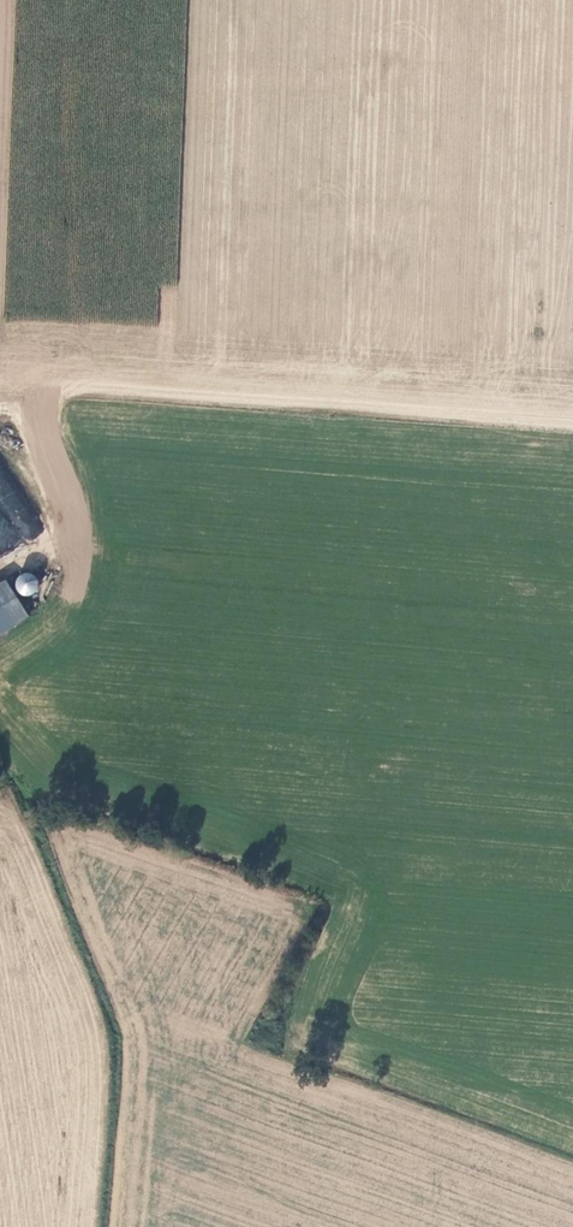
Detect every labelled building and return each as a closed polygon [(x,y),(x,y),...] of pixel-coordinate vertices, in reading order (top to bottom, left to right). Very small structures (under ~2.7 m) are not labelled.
[(43,530),(0,464),(0,557),(43,530)] [(8,577),(0,583),(0,637),(34,614),(8,577)]
